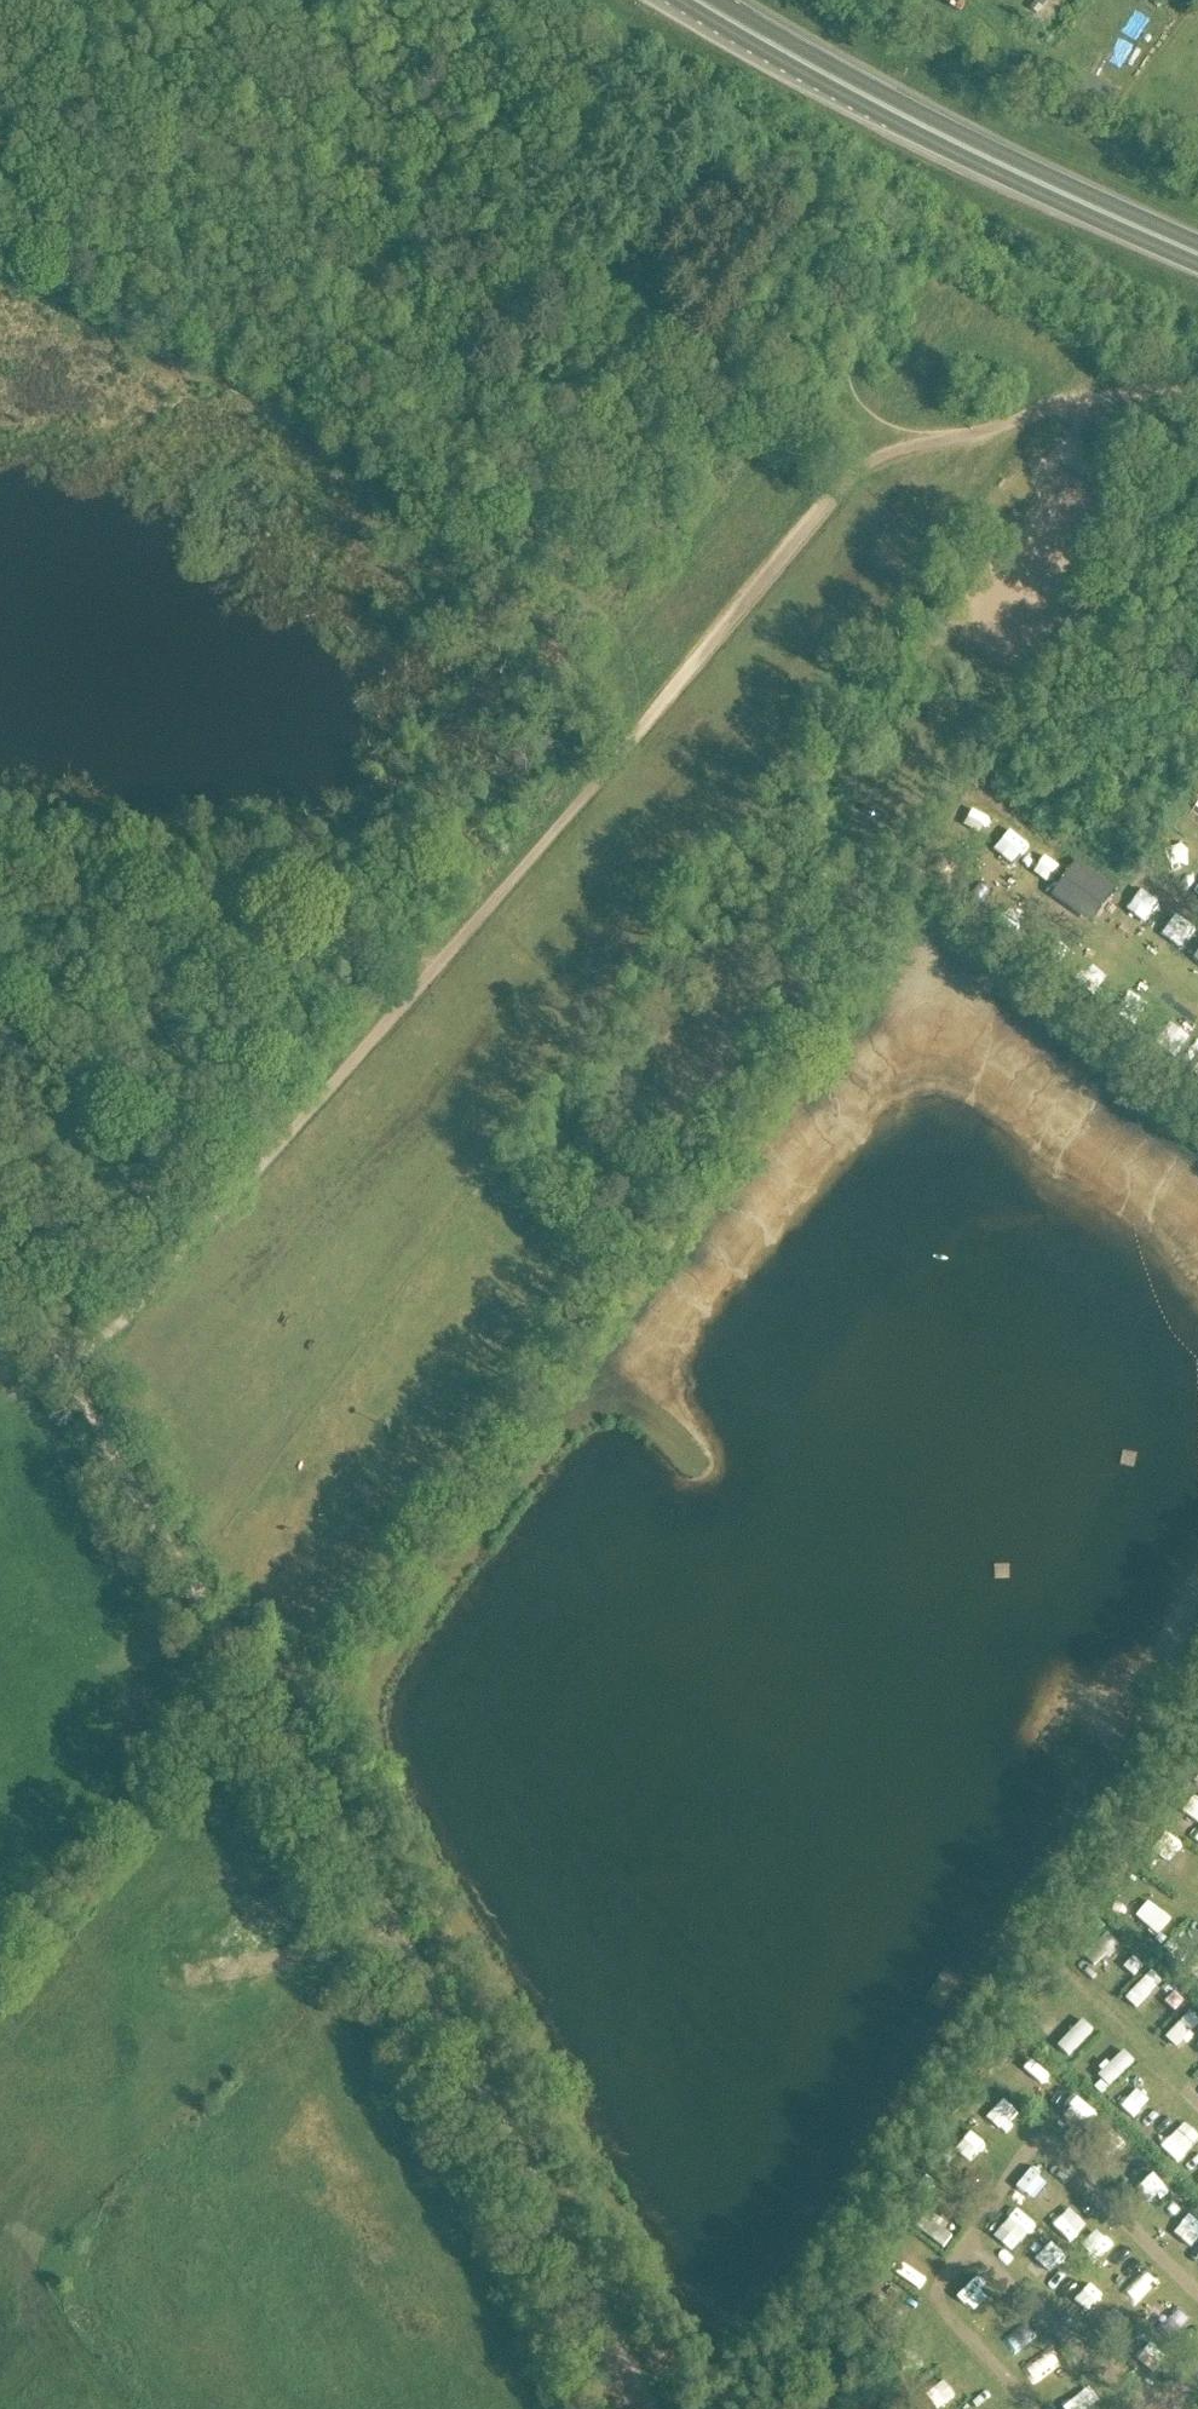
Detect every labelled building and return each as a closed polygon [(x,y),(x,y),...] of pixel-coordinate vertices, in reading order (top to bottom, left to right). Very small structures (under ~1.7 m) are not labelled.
[(1069,872),(1043,909),(1085,939),(1111,901),(1069,872)] [(1165,1941),(1179,1921),(1159,1906),(1145,1926),(1165,1941)] [(1087,1952),(1097,1965),(1122,1946),(1112,1933),(1087,1952)] [(1155,1968),(1128,1997),(1140,2008),(1167,1980),(1155,1968)] [(1168,2036),(1180,2047),(1197,2027),(1197,2016),(1191,2010),(1168,2036)] [(1084,2018),(1060,2045),(1072,2056),(1096,2029),(1084,2018)] [(1111,2085),(1138,2060),(1127,2048),(1100,2073),(1111,2085)] [(1161,2084),(1138,2107),(1149,2119),(1172,2096),(1161,2084)] [(923,2229),(948,2246),(957,2233),(932,2216),(923,2229)] [(985,2299),(995,2289),(973,2267),(963,2277),(985,2299)] [(1040,2356),(1027,2365),(1045,2390),(1058,2381),(1040,2356)] [(1068,2402),(1073,2408),(1086,2408),(1104,2395),(1093,2381),(1068,2402)]
